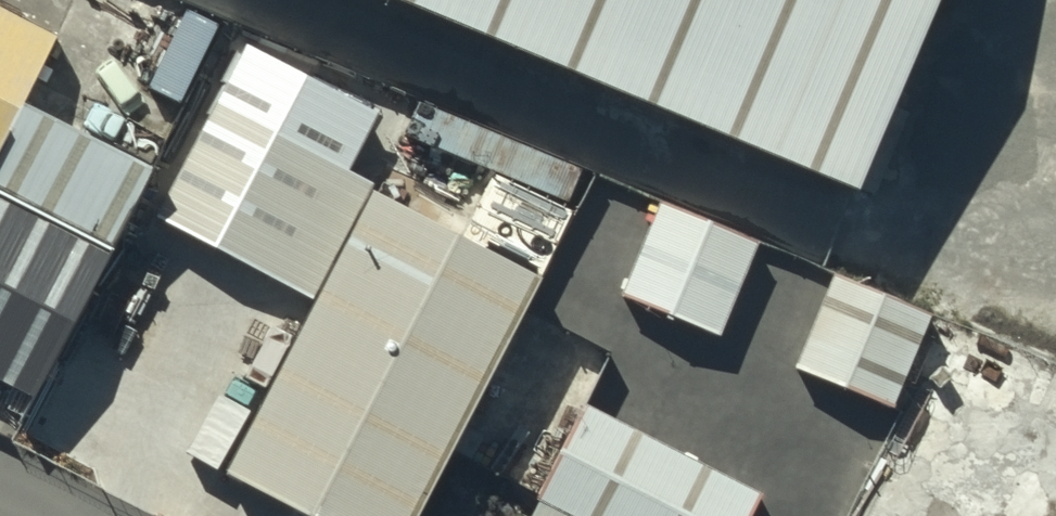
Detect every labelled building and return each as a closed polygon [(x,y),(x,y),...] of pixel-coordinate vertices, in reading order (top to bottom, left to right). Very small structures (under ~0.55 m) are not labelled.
[(808,130),(861,0),(486,0),(808,130)] [(19,219),(88,89),(0,45),(0,210),(19,219)] [(361,190),(225,123),(166,241),(302,307),(361,190)] [(361,190),(302,307),(211,487),(269,515),(420,515),(539,280),(361,190)] [(759,239),(659,199),(621,294),(720,334),(759,239)] [(0,210),(0,404),(23,415),(101,260),(19,219),(0,210)] [(930,312),(835,276),(796,365),(895,404),(930,312)] [(584,418),(537,515),(754,515),(761,503),(584,418)]
